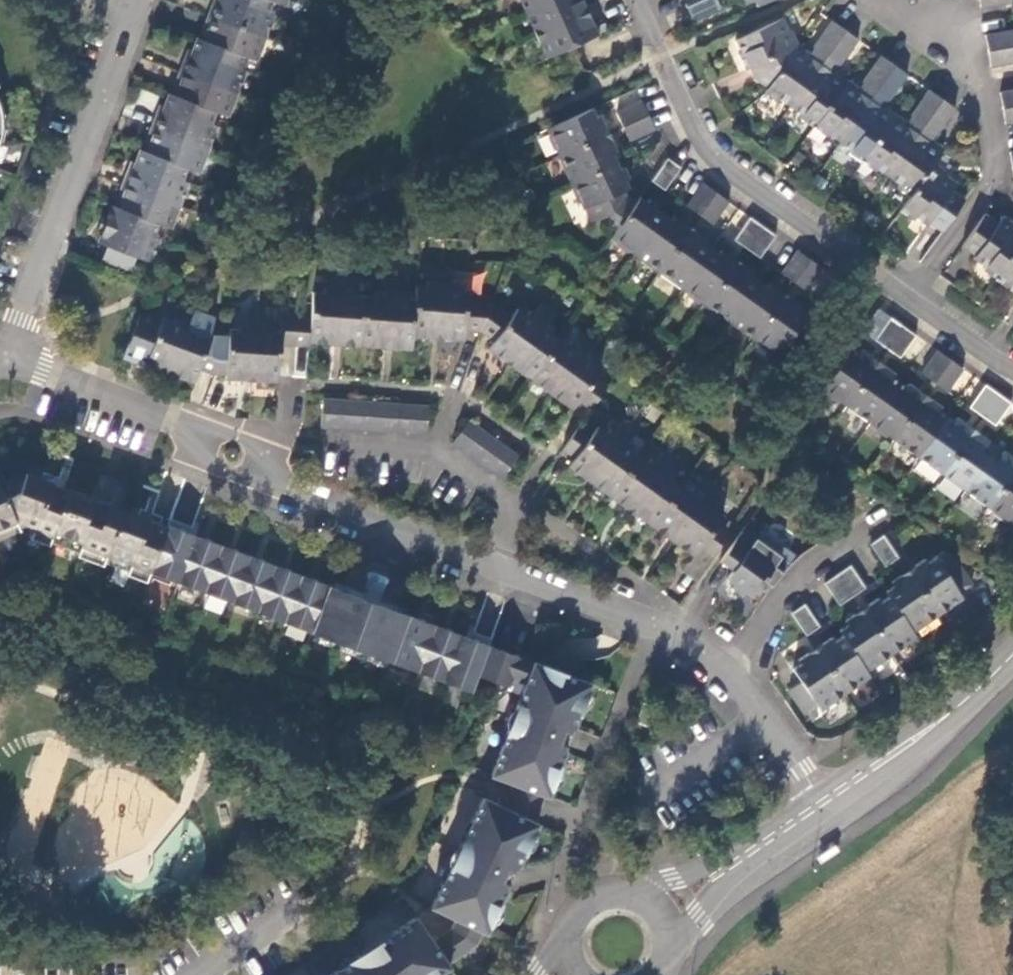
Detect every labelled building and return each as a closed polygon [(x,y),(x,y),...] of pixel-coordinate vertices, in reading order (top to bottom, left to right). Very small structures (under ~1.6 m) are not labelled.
[(214,10),(209,8),(204,21),(261,42),(270,19),(266,18),(243,9),(246,0),(218,0),(214,10)] [(243,9),(266,18),(270,6),(282,11),(286,0),(246,0),(243,9)] [(574,51),(597,41),(589,21),(580,25),(576,15),(585,12),(580,0),(517,0),(544,63),(554,59),(571,52),(574,51)] [(686,11),(710,0),(681,0),(686,11)] [(686,11),(692,26),(720,14),(713,0),(710,0),(686,11)] [(780,0),(740,0),(745,10),(753,7),(766,1),(768,6),(780,0)] [(1007,0),(977,0),(979,11),(1008,6),(1007,0)] [(753,7),(755,12),(768,6),(766,1),(753,7)] [(580,25),(589,21),(585,12),(576,15),(580,25)] [(261,42),(204,21),(199,35),(204,36),(201,44),(219,51),(215,64),(237,73),(242,61),(253,65),(261,42)] [(765,93),(797,50),(791,36),(788,38),(781,23),(734,45),(740,58),(737,60),(744,75),(749,73),(754,84),(765,93)] [(765,93),(762,98),(775,108),(777,104),(788,113),(844,35),(832,26),(813,53),(819,57),(813,65),(808,61),(809,59),(797,50),(765,93)] [(844,35),(788,113),(799,121),(797,123),(811,134),(846,84),(833,75),(831,78),(826,74),(832,67),(838,71),(858,45),(844,35)] [(984,39),(986,55),(1012,51),(1012,38),(1012,35),(984,39)] [(201,44),(194,41),(186,65),(180,62),(175,75),(234,98),(243,75),(237,73),(215,64),(219,51),(201,44)] [(986,55),(989,71),(1012,67),(1012,51),(986,55)] [(846,84),(811,134),(823,142),(825,139),(837,149),(893,70),(880,61),(862,88),(867,92),(861,100),(856,97),(858,94),(846,84)] [(893,70),(837,149),(848,156),(846,159),(859,168),(894,119),(881,111),(880,113),(874,109),(879,102),(886,107),(906,79),(893,70)] [(234,98),(175,75),(170,89),(175,91),(172,100),(190,107),(185,120),(209,129),(213,116),(225,121),(234,98)] [(998,97),(1001,114),(1012,112),(1012,94),(998,97)] [(941,105),(928,95),(909,122),(915,127),(911,136),(904,131),(906,128),(894,119),(859,168),(872,178),(874,176),(884,184),(941,105)] [(172,100),(166,98),(156,120),(152,119),(147,132),(207,155),(216,131),(209,129),(185,120),(190,107),(172,100)] [(884,184),(895,191),(894,193),(907,203),(931,169),(942,155),(928,145),(926,148),(922,144),(928,136),(935,140),(953,113),(941,105),(884,184)] [(620,131),(643,121),(636,106),(613,116),(620,131)] [(592,120),(588,112),(581,115),(579,122),(589,145),(594,143),(593,139),(595,133),(601,130),(596,119),(592,120)] [(1001,114),(1004,129),(1012,127),(1012,112),(1001,114)] [(579,122),(581,115),(542,134),(555,161),(589,145),(579,122)] [(649,135),(643,121),(620,131),(626,145),(649,135)] [(207,155),(147,132),(142,146),(146,148),(143,156),(161,163),(157,176),(183,186),(187,174),(199,178),(207,155)] [(595,147),(594,143),(589,145),(555,161),(567,188),(613,168),(609,158),(613,157),(608,147),(602,149),(595,147)] [(143,156),(137,154),(128,177),(122,175),(118,187),(179,211),(187,187),(183,186),(157,176),(161,163),(143,156)] [(677,176),(663,167),(649,187),(661,197),(677,176)] [(616,176),(613,168),(567,188),(578,213),(581,214),(587,228),(604,221),(618,230),(633,209),(619,199),(617,193),(619,187),(625,185),(621,174),(616,176)] [(907,203),(897,217),(910,226),(912,223),(924,232),(927,228),(939,238),(963,205),(949,195),(954,188),(942,180),(943,177),(931,169),(907,203)] [(179,211),(118,187),(113,200),(118,203),(115,212),(133,220),(129,233),(153,242),(158,229),(170,234),(179,211)] [(697,222),(711,201),(699,191),(684,212),(697,222)] [(723,209),(711,201),(697,222),(708,230),(723,209)] [(618,230),(608,244),(632,261),(660,222),(653,216),(656,212),(647,205),(642,211),(635,211),(633,209),(618,230)] [(115,212),(107,209),(94,246),(103,249),(98,264),(126,274),(131,260),(148,266),(156,243),(153,242),(129,233),(133,220),(115,212)] [(960,252),(973,262),(970,265),(981,273),(979,278),(992,287),(1012,257),(1012,231),(1012,232),(1000,224),(995,230),(983,221),(960,252)] [(668,227),(660,222),(632,261),(657,278),(681,244),(678,242),(676,234),(680,230),(671,222),(668,227)] [(744,256),(759,234),(746,225),(731,246),(744,256)] [(771,243),(759,234),(744,256),(756,265),(771,243)] [(680,295),(708,255),(702,249),(704,246),(693,239),(690,243),(682,245),(681,244),(657,278),(680,295)] [(715,260),(708,255),(680,295),(704,312),(728,278),(725,276),(724,270),(728,265),(718,257),(715,260)] [(992,287),(1004,295),(1007,292),(1012,296),(1012,257),(992,287)] [(791,289),(806,268),(792,259),(778,280),(791,289)] [(818,276),(806,268),(791,289),(803,298),(818,276)] [(728,329),(756,289),(750,284),(751,280),(742,273),(738,278),(728,278),(704,312),(728,329)] [(429,338),(435,339),(440,275),(431,275),(429,288),(424,287),(424,292),(413,291),(412,305),(409,345),(428,347),(429,338)] [(440,275),(435,339),(440,339),(440,346),(460,348),(460,338),(476,339),(489,306),(464,304),(465,296),(452,295),(452,289),(446,289),(447,276),(440,275)] [(294,319),(291,353),(306,354),(306,350),(326,351),(326,344),(333,345),(337,281),(328,281),(328,293),(323,293),(322,298),(312,297),(309,320),(294,319)] [(337,281),(333,345),(338,345),(337,352),(358,354),(362,300),(350,299),(350,295),(344,295),(345,282),(337,281)] [(362,300),(358,354),(376,355),(376,348),(383,349),(388,286),(379,285),(378,297),(372,296),(372,301),(362,300)] [(388,286),(383,349),(388,349),(388,357),(409,358),(409,345),(412,305),(402,304),(402,299),(395,298),(396,286),(388,286)] [(763,294),(756,289),(728,329),(751,345),(775,312),(772,309),(772,303),(776,297),(766,290),(763,294)] [(489,306),(476,339),(490,349),(485,357),(500,369),(505,363),(509,366),(547,313),(540,307),(533,318),(528,314),(524,319),(515,312),(509,320),(489,306)] [(774,362),(782,353),(803,323),(796,318),(798,314),(789,306),(785,312),(782,313),(779,314),(775,312),(751,345),(774,362)] [(163,371),(169,373),(190,314),(183,310),(178,323),(173,321),(170,327),(159,323),(157,328),(143,323),(143,325),(135,322),(121,362),(142,369),(161,377),(163,371)] [(547,313),(509,366),(513,369),(509,375),(525,387),(557,343),(548,336),(551,331),(547,328),(554,318),(547,313)] [(190,314),(169,373),(173,375),(171,381),(191,388),(196,375),(210,380),(222,380),(224,352),(220,351),(220,352),(206,347),(208,341),(198,336),(200,331),(194,328),(198,316),(190,314)] [(243,380),(249,380),(254,316),(243,315),(242,328),(237,328),(236,332),(226,331),(224,352),(222,380),(222,385),(242,388),(243,380)] [(253,387),(274,388),(275,378),(277,352),(291,353),(294,319),(278,319),(277,336),(266,335),(267,331),(261,331),(262,316),(254,316),(249,380),(254,381),(253,387)] [(871,344),(884,354),(900,331),(887,322),(871,344)] [(897,362),(913,340),(900,331),(884,354),(897,362)] [(557,343),(525,387),(541,399),(546,391),(552,394),(589,343),(581,338),(573,348),(569,344),(566,349),(557,343)] [(589,343),(552,394),(556,398),(553,403),(568,414),(575,405),(587,414),(605,389),(594,381),(600,373),(591,366),(594,362),(589,358),(596,349),(589,343)] [(841,374),(853,356),(849,353),(819,394),(843,412),(857,391),(842,381),(841,378),(841,374)] [(855,358),(853,356),(841,374),(841,378),(842,381),(857,391),(869,375),(865,373),(866,365),(869,361),(858,353),(855,358)] [(918,378),(931,387),(947,365),(934,356),(918,378)] [(944,396),(960,374),(947,365),(931,387),(944,396)] [(867,428),(896,387),(889,382),(892,378),(883,371),(877,377),(871,377),(869,375),(857,391),(862,394),(848,415),(867,428)] [(904,393),(896,387),(867,428),(891,445),(915,410),(912,407),(913,400),(916,395),(907,389),(904,393)] [(966,411),(979,421),(995,399),(982,389),(966,411)] [(857,391),(843,412),(848,415),(862,394),(857,391)] [(1007,407),(1005,406),(995,399),(979,421),(991,429),(1007,407)] [(333,432),(335,403),(319,402),(318,431),(333,432)] [(349,404),(335,403),(333,432),(347,433),(349,404)] [(365,405),(349,404),(347,433),(363,434),(365,405)] [(915,462),(943,421),(936,416),(939,412),(929,404),(925,410),(917,411),(915,410),(891,445),(915,462)] [(377,436),(379,406),(365,405),(363,434),(377,436)] [(393,437),(395,407),(379,406),(377,436),(393,437)] [(407,438),(409,407),(395,407),(393,437),(407,438)] [(407,438),(422,439),(424,408),(409,407),(407,438)] [(951,427),(943,421),(915,462),(939,479),(963,444),(959,441),(959,435),(963,430),(954,422),(951,427)] [(461,458),(478,434),(466,424),(448,448),(461,458)] [(570,463),(565,471),(578,480),(582,474),(591,481),(626,431),(619,425),(612,436),(606,432),(603,437),(595,430),(589,439),(576,429),(559,454),(570,463)] [(593,491),(607,501),(636,460),(628,454),(631,449),(625,445),(633,436),(626,431),(591,481),(597,485),(593,491)] [(473,466),(490,442),(478,434),(461,458),(473,466)] [(961,495),(990,455),(983,450),(985,446),(977,439),(973,444),(966,446),(963,444),(939,479),(961,495)] [(486,475),(503,451),(490,442),(473,466),(486,475)] [(486,475),(498,483),(515,459),(503,451),(486,475)] [(636,460),(607,501),(622,512),(626,506),(633,510),(668,460),(660,454),(652,465),(647,461),(644,465),(636,460)] [(998,460),(990,455),(961,495),(985,512),(1010,477),(1008,476),(1006,470),(1011,464),(1001,457),(998,460)] [(635,521),(648,530),(677,490),(669,484),(672,480),(668,476),(675,465),(668,460),(633,510),(639,515),(635,521)] [(372,463),(370,485),(382,486),(384,464),(372,463)] [(384,464),(382,486),(394,487),(396,465),(384,464)] [(19,529),(147,577),(149,571),(166,527),(150,521),(151,518),(24,470),(11,476),(8,485),(12,494),(6,497),(0,484),(0,538),(19,529)] [(1012,524),(1012,478),(1010,477),(985,512),(1009,529),(1012,524)] [(443,478),(430,496),(440,504),(453,485),(443,478)] [(677,490),(648,530),(664,542),(668,535),(673,539),(709,488),(702,483),(694,493),(689,490),(685,495),(677,490)] [(453,485),(440,504),(450,511),(463,493),(453,485)] [(699,552),(709,559),(726,536),(713,527),(719,519),(710,512),(713,508),(708,505),(716,494),(709,488),(673,539),(679,544),(675,550),(692,562),(699,552)] [(487,648),(488,645),(374,601),(360,596),(167,523),(166,527),(149,571),(239,604),(470,691),(475,677),(487,648)] [(795,564),(758,538),(756,541),(742,531),(734,542),(734,544),(719,566),(731,575),(725,584),(735,590),(732,594),(741,601),(747,591),(754,596),(762,584),(770,590),(777,581),(792,567),(795,564)] [(881,563),(892,555),(881,539),(869,548),(878,563),(881,563)] [(896,561),(892,555),(881,563),(878,563),(879,564),(883,570),(896,561)] [(911,583),(936,619),(960,602),(957,597),(969,588),(954,565),(941,555),(932,562),(925,566),(922,562),(910,570),(914,576),(911,583)] [(378,590),(385,572),(372,567),(365,585),(378,590)] [(866,594),(849,569),(841,575),(836,578),(853,603),(866,594)] [(853,603),(836,578),(821,588),(839,613),(853,603)] [(910,636),(936,619),(911,583),(906,585),(901,584),(899,579),(887,585),(890,590),(882,595),(886,601),(910,636)] [(378,590),(365,585),(360,596),(374,601),(378,590)] [(867,624),(890,658),(914,642),(910,636),(886,601),(877,607),(875,606),(866,611),(870,616),(867,624)] [(818,632),(801,609),(789,617),(805,640),(818,632)] [(864,675),(890,658),(867,624),(863,627),(858,625),(855,620),(842,627),(845,630),(837,635),(841,640),(864,675)] [(844,697),(868,681),(864,675),(841,640),(832,646),(829,643),(819,649),(823,656),(820,662),(844,697)] [(487,648),(475,677),(505,689),(508,681),(517,659),(487,648)] [(531,665),(517,659),(508,681),(523,688),(531,665)] [(787,695),(803,718),(817,709),(819,714),(844,697),(820,662),(815,664),(811,663),(806,659),(797,664),(799,668),(791,673),(800,687),(787,695)] [(563,727),(572,730),(587,686),(531,665),(523,688),(490,778),(511,785),(544,797),(546,798),(563,754),(555,750),(563,727)] [(563,727),(555,750),(563,754),(572,730),(563,727)] [(533,824),(544,797),(511,785),(503,803),(498,801),(494,806),(533,824)] [(516,868),(536,827),(533,825),(533,824),(494,806),(480,800),(430,907),(453,918),(480,930),(485,932),(505,891),(496,886),(507,863),(516,868)] [(505,891),(516,868),(507,863),(496,886),(505,891)] [(449,928),(473,943),(480,930),(453,918),(449,928)] [(447,968),(430,942),(414,919),(332,974),(439,974),(448,969),(447,968)] [(447,968),(471,949),(473,943),(449,928),(430,942),(447,968)]
